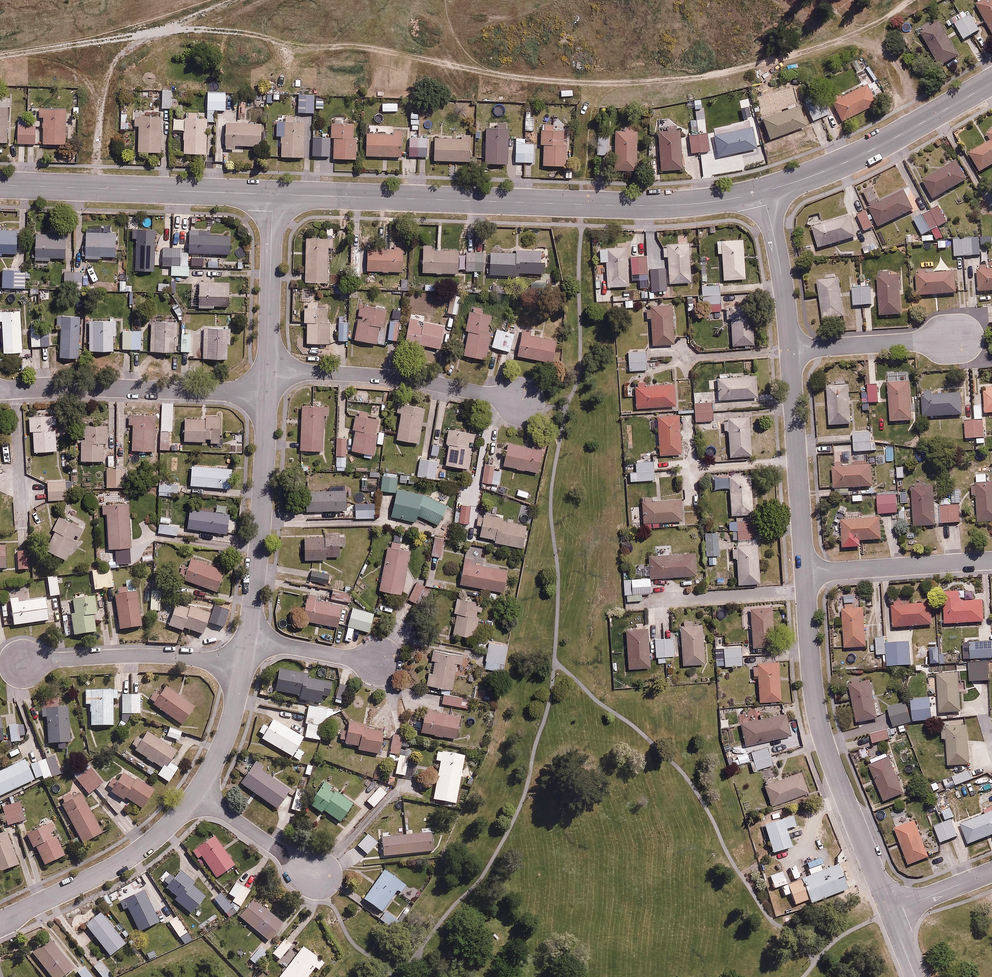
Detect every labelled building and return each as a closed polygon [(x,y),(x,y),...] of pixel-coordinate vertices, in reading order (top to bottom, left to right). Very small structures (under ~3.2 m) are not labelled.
[(979,2),(975,4),(991,34),(991,0),(978,0),(979,2)] [(969,6),(951,16),(962,37),(980,27),(969,6)] [(940,19),(919,31),(938,64),(959,53),(940,19)] [(844,119),(884,97),(877,83),(869,88),(865,81),(833,99),(844,119)] [(204,92),(204,112),(183,112),(183,152),(206,152),(207,120),(215,120),(215,109),(225,109),(225,92),(204,92)] [(325,99),(316,99),(316,92),(297,92),(297,111),(315,112),(315,106),(324,106),(325,99)] [(169,94),(160,94),(160,108),(169,108),(169,94)] [(0,97),(0,141),(8,141),(8,97),(0,97)] [(803,101),(793,98),(779,103),(781,108),(763,115),(772,137),(811,121),(803,101)] [(818,98),(807,103),(814,118),(824,113),(818,98)] [(66,105),(39,106),(40,120),(43,120),(44,142),(67,141),(66,105)] [(161,112),(136,112),(135,124),(139,124),(138,150),(160,151),(161,112)] [(537,117),(526,117),(526,129),(536,129),(537,117)] [(306,121),(283,120),(282,155),(305,155),(306,121)] [(226,121),(226,148),(235,148),(235,144),(262,144),(262,121),(226,121)] [(510,122),(488,121),(487,161),(508,162),(510,122)] [(756,137),(753,121),(739,125),(740,128),(715,134),(721,156),(763,146),(761,136),(756,137)] [(355,123),(330,122),(330,134),(335,134),(334,155),(358,156),(359,139),(355,138),(355,123)] [(545,163),(568,164),(568,122),(541,122),(541,141),(545,141),(545,163)] [(35,125),(17,125),(17,143),(34,143),(35,125)] [(411,127),(368,125),(367,154),(402,155),(402,153),(428,154),(428,136),(411,136),(411,127)] [(968,148),(979,168),(991,161),(991,125),(984,130),(988,137),(968,148)] [(707,126),(688,129),(691,152),(711,150),(707,126)] [(681,128),(659,129),(660,170),(683,169),(681,128)] [(637,129),(617,129),(617,168),(638,168),(637,129)] [(321,155),(322,136),(313,136),(312,155),(321,155)] [(322,136),(321,155),(330,155),(331,136),(322,136)] [(474,137),(435,136),(435,158),(474,158),(474,137)] [(609,137),(598,137),(597,154),(609,154),(609,137)] [(535,142),(515,142),(515,160),(535,160),(535,142)] [(953,158),(931,171),(932,174),(923,180),(932,197),(965,179),(953,158)] [(908,186),(868,206),(878,227),(918,207),(908,186)] [(920,233),(929,229),(935,239),(942,236),(937,225),(946,220),(938,205),(912,218),(920,233)] [(867,209),(856,214),(863,231),(874,226),(867,209)] [(848,213),(812,226),(819,247),(856,235),(848,213)] [(100,226),(87,227),(87,242),(83,242),(83,258),(101,257),(101,255),(116,255),(116,231),(100,231),(100,226)] [(172,264),(173,247),(156,247),(157,227),(132,227),(132,238),(136,238),(135,269),(155,270),(155,261),(162,262),(161,264),(172,264)] [(0,228),(0,254),(3,254),(3,252),(19,252),(18,228),(0,228)] [(210,228),(190,228),(190,252),(231,253),(232,232),(210,231),(210,228)] [(66,234),(36,235),(36,260),(52,260),(52,257),(66,257),(66,234)] [(952,238),(953,255),(980,253),(979,243),(991,242),(991,235),(952,238)] [(334,245),(334,237),(306,236),(305,281),(329,281),(330,245),(334,245)] [(744,239),(723,240),(725,278),(746,277),(744,239)] [(690,242),(668,243),(670,282),(691,281),(690,242)] [(389,249),(368,248),(367,269),(401,271),(402,244),(389,244),(389,249)] [(434,245),(423,244),(422,271),(459,272),(459,249),(433,249),(434,245)] [(630,284),(629,273),(637,273),(638,286),(648,286),(648,280),(647,272),(646,253),(639,254),(639,245),(600,248),(601,260),(606,260),(608,286),(630,284)] [(183,247),(173,247),(172,264),(172,275),(189,275),(190,255),(183,254),(183,247)] [(361,248),(350,248),(352,273),(362,272),(361,248)] [(516,250),(492,250),(492,273),(520,273),(520,271),(544,271),(544,257),(549,257),(549,248),(516,248),(516,250)] [(484,250),(466,250),(467,270),(484,270),(484,250)] [(658,252),(646,253),(647,272),(660,271),(658,252)] [(75,287),(91,287),(91,270),(95,270),(95,262),(84,262),(84,270),(74,271),(75,283),(75,287)] [(978,268),(979,290),(991,289),(991,267),(978,268)] [(26,268),(4,268),(4,286),(26,286),(26,268)] [(898,269),(878,271),(881,314),(902,313),(898,269)] [(953,269),(912,270),(913,294),(954,292),(953,269)] [(75,283),(74,271),(62,271),(62,283),(75,283)] [(837,276),(817,279),(823,318),(843,314),(837,276)] [(216,304),(231,304),(231,281),(199,281),(199,307),(216,307),(216,304)] [(870,284),(852,285),(853,304),(871,303),(870,284)] [(461,298),(451,296),(447,310),(457,313),(461,298)] [(633,298),(624,299),(625,307),(634,306),(633,298)] [(721,301),(708,302),(709,312),(721,311),(721,301)] [(317,302),(304,302),(304,321),(308,321),(308,340),(333,340),(333,320),(327,320),(327,305),(317,305),(317,302)] [(673,302),(651,302),(653,342),(675,342),(673,302)] [(390,308),(362,303),(356,337),(388,343),(389,339),(398,341),(401,321),(388,318),(390,308)] [(750,347),(758,346),(755,304),(730,306),(734,343),(749,342),(750,347)] [(22,346),(30,345),(29,332),(22,332),(21,308),(0,309),(0,320),(2,320),(3,351),(23,351),(22,346)] [(491,313),(470,309),(466,329),(469,330),(465,354),(487,358),(492,331),(488,331),(491,313)] [(80,315),(58,314),(57,324),(62,324),(61,356),(79,356),(80,315)] [(152,336),(143,336),(143,350),(175,349),(174,336),(179,336),(179,320),(169,320),(169,315),(151,316),(152,336)] [(446,326),(411,318),(405,344),(419,347),(420,342),(441,347),(446,326)] [(90,327),(85,327),(85,341),(90,341),(90,350),(114,349),(114,334),(117,334),(116,319),(89,320),(90,327)] [(29,332),(30,345),(52,344),(51,331),(39,332),(39,325),(29,325),(29,332)] [(202,333),(181,333),(181,350),(191,350),(191,357),(228,357),(228,342),(231,342),(231,326),(202,326),(202,333)] [(515,333),(497,328),(493,345),(511,350),(515,333)] [(541,332),(524,328),(519,354),(553,361),(557,339),(540,336),(541,332)] [(141,329),(120,329),(120,347),(141,347),(141,329)] [(646,348),(628,349),(629,368),(647,367),(646,348)] [(757,373),(718,376),(719,398),(758,395),(757,373)] [(909,378),(887,380),(891,420),(912,419),(909,378)] [(675,383),(636,385),(637,406),(676,404),(675,383)] [(848,383),(826,384),(829,423),(850,421),(848,383)] [(877,383),(867,383),(867,394),(867,400),(878,399),(877,383)] [(983,386),(984,412),(991,411),(991,386),(983,386)] [(939,389),(939,392),(921,394),(923,416),(962,413),(960,391),(954,391),(954,388),(939,389)] [(712,401),(695,401),(696,421),(713,420),(712,401)] [(426,406),(404,402),(398,438),(420,442),(426,406)] [(330,414),(330,404),(303,403),(302,449),(324,450),(325,414),(330,414)] [(155,407),(134,406),(133,447),(154,448),(155,407)] [(379,413),(361,409),(354,450),(375,453),(379,433),(375,433),(379,413)] [(680,414),(658,415),(660,453),(681,452),(680,414)] [(35,450),(57,450),(56,423),(59,423),(59,415),(31,416),(31,430),(34,430),(35,450)] [(183,440),(206,441),(206,437),(211,437),(211,441),(220,441),(221,416),(184,415),(183,440)] [(751,416),(728,418),(730,456),(752,455),(751,416)] [(982,419),(964,419),(965,436),(982,436),(982,419)] [(934,421),(925,422),(925,431),(934,430),(934,421)] [(108,441),(108,423),(81,423),(81,459),(104,458),(104,441),(108,441)] [(476,432),(449,427),(446,441),(452,442),(448,462),(470,467),(476,432)] [(870,442),(870,431),(852,432),(853,450),(874,449),(873,442),(870,442)] [(170,436),(160,435),(160,447),(170,448),(170,436)] [(348,436),(337,436),(337,465),(347,465),(348,436)] [(544,448),(508,442),(504,464),(540,471),(544,448)] [(631,473),(632,480),(655,477),(653,460),(636,462),(638,472),(631,473)] [(869,463),(831,464),(832,487),(870,485),(869,463)] [(503,467),(486,464),(483,480),(501,483),(503,467)] [(232,467),(193,465),(192,484),(231,486),(232,467)] [(125,470),(107,470),(107,485),(125,485),(125,470)] [(383,489),(397,490),(393,514),(417,520),(419,513),(439,524),(449,504),(426,492),(398,487),(398,473),(384,472),(383,489)] [(975,473),(976,519),(991,519),(991,473),(975,473)] [(751,474),(713,476),(714,489),(730,488),(731,513),(753,512),(751,474)] [(380,476),(368,475),(368,489),(379,490),(380,476)] [(67,480),(48,481),(48,499),(67,499),(67,480)] [(904,510),(905,526),(958,523),(957,506),(934,507),(932,485),(911,486),(913,510),(904,510)] [(347,489),(311,490),(312,509),(348,508),(347,489)] [(960,491),(950,491),(950,502),(960,502),(960,491)] [(895,494),(877,495),(878,512),(896,511),(895,494)] [(681,518),(680,499),(654,500),(653,497),(642,497),(643,520),(681,518)] [(508,502),(500,498),(495,507),(503,511),(508,502)] [(128,501),(105,504),(109,546),(132,544),(128,501)] [(217,503),(216,511),(191,507),(188,527),(227,532),(230,512),(225,512),(226,504),(217,503)] [(471,505),(457,504),(456,521),(470,522),(471,505)] [(375,507),(352,508),(352,517),(375,517),(375,507)] [(860,511),(844,512),(845,518),(839,519),(841,540),(880,537),(878,516),(860,517),(860,511)] [(523,546),(528,524),(480,514),(478,523),(483,524),(481,534),(495,537),(495,540),(523,546)] [(85,528),(59,515),(52,528),(55,529),(47,547),(67,557),(77,539),(74,537),(76,533),(81,536),(85,528)] [(172,518),(161,517),(158,532),(187,536),(187,530),(178,529),(179,526),(171,525),(172,518)] [(755,519),(732,521),(732,529),(755,527),(755,519)] [(238,522),(230,521),(229,531),(237,532),(238,522)] [(760,582),(755,527),(732,529),(733,538),(739,538),(739,546),(733,546),(733,558),(737,557),(739,583),(760,582)] [(720,554),(718,531),(705,532),(708,565),(717,564),(716,554),(720,554)] [(346,535),(306,536),(307,558),(326,557),(326,554),(341,554),(341,544),(346,544),(346,535)] [(444,538),(432,536),(430,554),(441,555),(444,538)] [(671,544),(655,545),(656,554),(650,554),(652,577),(697,574),(695,551),(671,553),(671,544)] [(410,550),(388,545),(380,588),(402,592),(410,550)] [(9,566),(8,546),(0,546),(0,567),(9,566)] [(28,550),(18,551),(19,569),(29,569),(28,550)] [(226,569),(192,556),(184,577),(218,589),(226,569)] [(508,567),(465,560),(462,583),(504,590),(508,567)] [(111,566),(92,569),(95,588),(114,585),(111,566)] [(330,573),(313,569),(311,578),(327,583),(330,573)] [(59,574),(47,576),(50,595),(61,593),(59,574)] [(650,576),(625,579),(626,594),(652,591),(650,576)] [(427,583),(417,578),(408,597),(418,602),(427,583)] [(320,587),(311,585),(303,618),(337,626),(342,604),(317,598),(320,587)] [(162,589),(151,589),(150,609),(162,609),(162,589)] [(352,593),(334,589),(332,597),(351,601),(352,593)] [(93,612),(98,612),(99,618),(107,616),(106,607),(99,608),(98,595),(86,597),(85,590),(75,592),(76,598),(70,599),(75,633),(96,630),(93,612)] [(138,590),(116,593),(121,628),(143,625),(138,590)] [(959,590),(942,591),(944,622),(983,620),(982,598),(960,599),(959,590)] [(11,604),(4,605),(6,621),(14,620),(14,623),(49,619),(46,596),(20,600),(19,595),(10,596),(11,604)] [(483,604),(480,603),(480,600),(460,596),(455,631),(475,634),(479,611),(482,611),(483,604)] [(189,609),(176,604),(169,624),(183,629),(185,626),(204,632),(213,607),(192,600),(189,609)] [(931,623),(930,602),(905,603),(905,600),(891,601),(893,626),(931,623)] [(61,601),(51,602),(52,612),(62,611),(61,601)] [(862,604),(841,605),(844,646),(864,644),(862,604)] [(231,610),(216,605),(211,621),(226,625),(231,610)] [(375,612),(353,605),(348,624),(369,630),(375,612)] [(773,606),(747,607),(748,618),(752,618),(754,646),(775,645),(773,606)] [(986,619),(986,623),(984,623),(984,627),(979,628),(979,640),(969,640),(970,658),(991,658),(991,647),(991,619),(986,619)] [(703,624),(682,626),(685,664),(706,663),(703,624)] [(649,627),(629,628),(631,667),(652,666),(649,627)] [(676,636),(656,638),(657,656),(677,655),(676,636)] [(882,653),(883,665),(911,664),(910,641),(886,642),(886,636),(874,637),(875,654),(882,653)] [(508,644),(490,641),(486,667),(504,670),(508,644)] [(741,644),(716,645),(717,665),(742,664),(741,644)] [(464,663),(465,655),(433,649),(427,683),(453,687),(458,662),(464,663)] [(759,674),(762,700),(782,698),(778,660),(753,662),(755,674),(759,674)] [(988,660),(968,661),(969,679),(988,678),(988,660)] [(308,673),(290,670),(288,679),(284,678),(282,687),(286,688),(286,691),(300,694),(299,698),(321,702),(325,681),(307,678),(308,673)] [(938,697),(930,698),(932,717),(939,717),(939,712),(961,710),(956,671),(935,674),(938,697)] [(872,676),(848,680),(855,721),(879,717),(872,676)] [(165,682),(152,700),(183,723),(196,706),(165,682)] [(92,724),(116,723),(115,697),(119,697),(119,687),(86,688),(86,702),(91,702),(92,724)] [(141,693),(125,693),(125,712),(141,712),(141,693)] [(471,698),(445,693),(443,703),(469,708),(471,698)] [(932,717),(930,698),(929,695),(910,697),(912,720),(932,717)] [(904,701),(886,706),(892,725),(910,719),(904,701)] [(69,705),(43,706),(43,715),(47,715),(48,742),(71,740),(69,705)] [(331,716),(331,707),(309,705),(307,736),(325,738),(326,715),(331,716)] [(461,715),(426,708),(422,729),(457,737),(461,715)] [(786,712),(743,722),(748,743),(791,734),(786,712)] [(265,734),(263,738),(300,760),(304,751),(297,747),(305,735),(275,717),(269,726),(264,723),(259,731),(265,734)] [(341,738),(347,739),(347,743),(359,745),(358,749),(380,753),(385,728),(351,721),(350,726),(343,725),(341,738)] [(134,722),(129,728),(135,733),(140,727),(134,722)] [(948,722),(940,723),(941,738),(946,738),(948,765),(969,764),(966,723),(948,724),(948,722)] [(19,723),(10,724),(12,741),(21,740),(19,723)] [(183,730),(171,726),(167,735),(179,739),(183,730)] [(870,734),(873,743),(889,738),(888,735),(893,733),(891,727),(870,734)] [(177,749),(148,731),(137,749),(162,765),(157,773),(169,780),(178,766),(170,760),(177,749)] [(405,735),(396,733),(390,759),(398,760),(395,772),(405,775),(410,755),(401,753),(405,735)] [(769,746),(751,753),(756,768),(775,762),(769,746)] [(466,753),(438,748),(436,759),(440,760),(433,798),(457,802),(466,753)] [(887,752),(867,759),(883,801),(903,794),(887,752)] [(55,754),(32,764),(37,776),(43,774),(45,779),(62,772),(55,754)] [(26,758),(0,770),(0,795),(35,779),(26,758)] [(85,772),(77,777),(89,793),(104,782),(88,760),(80,766),(85,772)] [(256,760),(240,781),(277,807),(292,787),(256,760)] [(313,764),(307,762),(304,773),(311,775),(313,764)] [(803,770),(766,784),(774,804),(810,791),(803,770)] [(135,779),(123,771),(111,790),(124,798),(126,795),(143,806),(156,787),(137,775),(135,779)] [(325,781),(308,803),(321,812),(324,809),(340,821),(354,802),(325,781)] [(387,792),(379,785),(366,800),(374,807),(387,792)] [(306,791),(295,789),(290,807),(301,810),(306,791)] [(89,800),(84,791),(62,803),(84,841),(111,826),(95,797),(89,800)] [(19,800),(2,806),(9,825),(26,819),(19,800)] [(948,805),(938,809),(944,820),(953,816),(948,805)] [(785,809),(764,816),(775,851),(793,845),(787,827),(797,824),(793,814),(787,816),(785,809)] [(934,826),(941,842),(964,832),(968,842),(991,833),(991,810),(954,825),(952,819),(934,826)] [(896,826),(893,827),(908,864),(941,851),(933,829),(920,833),(915,819),(909,821),(907,814),(893,819),(896,826)] [(50,821),(27,832),(34,846),(36,845),(45,863),(66,853),(50,821)] [(0,832),(0,870),(21,863),(9,829),(0,832)] [(432,831),(382,835),(383,854),(434,850),(432,831)] [(378,842),(367,832),(357,844),(368,853),(378,842)] [(214,833),(193,848),(198,856),(202,853),(217,875),(234,863),(214,833)] [(402,891),(407,884),(385,868),(365,897),(382,909),(397,888),(402,891)] [(195,880),(182,869),(176,877),(171,872),(165,880),(170,884),(167,886),(178,895),(175,898),(192,912),(206,894),(192,883),(195,880)] [(832,870),(784,888),(792,909),(840,891),(832,870)] [(774,874),(767,877),(772,892),(779,890),(774,874)] [(251,890),(236,880),(229,892),(235,896),(233,900),(241,905),(251,890)] [(145,888),(120,900),(124,908),(128,906),(139,930),(160,920),(145,888)] [(222,891),(214,897),(225,912),(233,906),(222,891)] [(255,896),(239,915),(269,939),(284,920),(255,896)] [(387,909),(381,918),(394,926),(399,918),(387,909)] [(102,910),(86,923),(111,954),(127,942),(102,910)] [(178,915),(170,921),(184,942),(192,936),(178,915)] [(32,951),(53,976),(61,976),(75,966),(51,936),(32,951)] [(292,944),(285,938),(273,953),(280,959),(292,944)] [(137,944),(132,949),(141,958),(146,954),(137,944)] [(325,961),(304,944),(278,976),(306,976),(315,966),(319,969),(325,961)] [(100,961),(94,954),(89,958),(103,976),(110,976),(111,976),(107,971),(110,969),(102,959),(100,961)] [(78,973),(82,976),(94,976),(95,976),(86,966),(78,973)]
